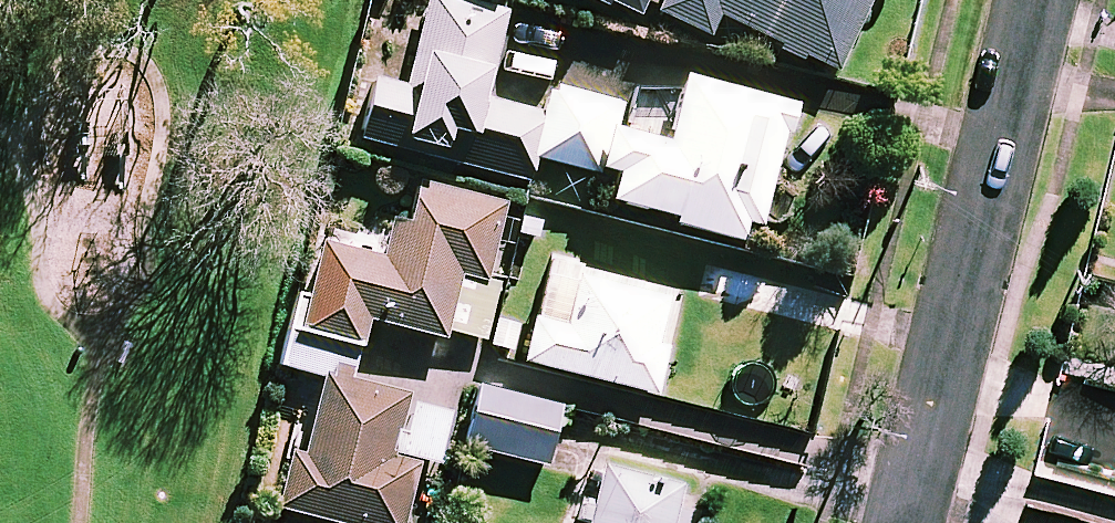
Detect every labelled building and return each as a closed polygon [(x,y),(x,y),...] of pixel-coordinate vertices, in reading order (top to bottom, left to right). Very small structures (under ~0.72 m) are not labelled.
[(544,113),(485,99),(507,11),(463,0),(381,0),(347,136),(528,181),(534,157),(544,113)] [(638,14),(641,7),(652,12),(657,0),(608,0),(638,14)] [(652,12),(706,36),(715,17),(836,72),(868,0),(657,0),(652,12)] [(620,128),(608,175),(616,177),(608,207),(756,243),(791,105),(683,78),(668,140),(620,128)] [(608,175),(620,128),(625,105),(551,87),(544,113),(534,157),(608,175)] [(290,331),(359,349),(367,318),(483,348),(500,284),(485,280),(505,204),(417,181),(407,219),(394,216),(384,256),(314,238),(290,331)] [(667,299),(547,269),(524,361),(654,393),(666,347),(656,344),(667,299)] [(290,331),(281,365),(324,376),(289,510),(340,522),(403,522),(419,459),(436,463),(449,414),(403,403),(406,394),(351,379),(359,349),(290,331)] [(560,404),(476,386),(463,446),(546,465),(560,404)] [(601,468),(589,522),(671,522),(679,485),(601,468)]
